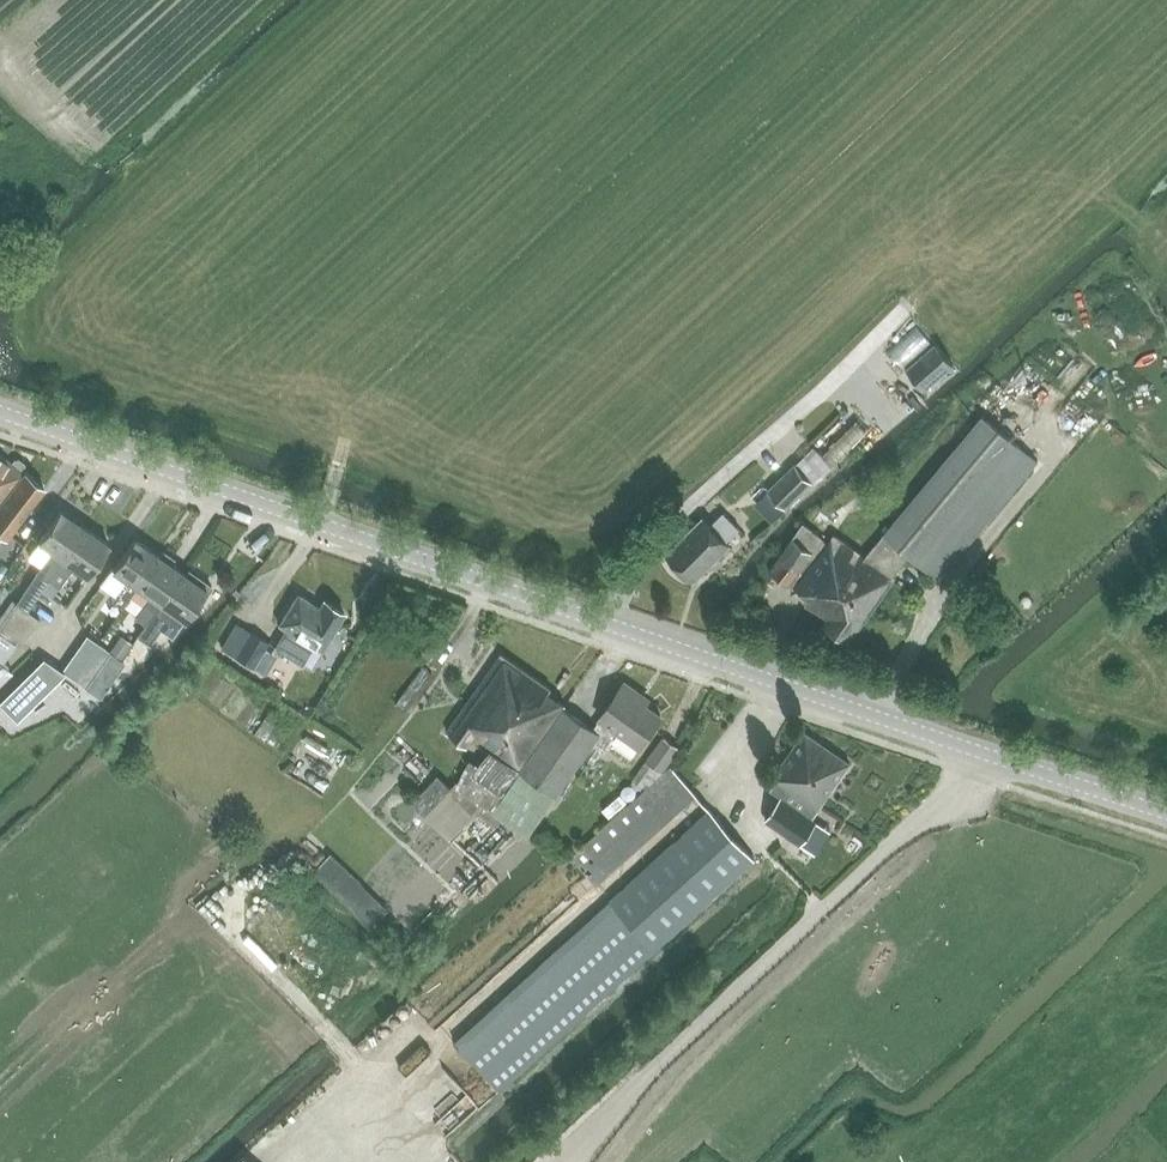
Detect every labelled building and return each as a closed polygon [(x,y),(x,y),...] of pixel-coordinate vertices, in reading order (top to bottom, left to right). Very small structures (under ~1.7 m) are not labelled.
[(935,344),(906,370),(924,390),(953,364),(935,344)] [(984,414),(883,534),(940,581),(1039,462),(984,414)] [(20,461),(16,460),(14,460),(12,462),(0,453),(0,507),(26,473),(24,471),(24,467),(24,463),(20,461)] [(811,480),(795,464),(769,491),(785,507),(811,480)] [(26,473),(0,507),(0,534),(6,539),(46,487),(26,473)] [(36,573),(16,602),(26,609),(46,580),(83,525),(60,509),(37,542),(51,552),(36,573)] [(725,541),(739,528),(723,512),(710,525),(703,519),(667,554),(692,580),(729,544),(725,541)] [(852,540),(860,524),(844,516),(836,532),(852,540)] [(87,576),(110,543),(83,525),(46,580),(58,588),(72,566),(87,576)] [(850,643),(896,577),(833,533),(794,586),(799,589),(798,592),(808,598),(804,604),(826,618),(822,625),(850,643)] [(136,588),(159,554),(134,537),(113,568),(111,567),(100,584),(116,595),(111,601),(122,608),(136,588)] [(810,554),(791,540),(768,571),(788,585),(810,554)] [(184,571),(173,564),(174,561),(174,557),(164,551),(161,552),(159,554),(136,588),(150,597),(134,618),(147,625),(184,571)] [(184,571),(147,625),(137,639),(149,647),(160,632),(171,639),(201,599),(204,598),(213,586),(199,576),(195,577),(194,578),(184,571)] [(344,613),(320,598),(317,604),(297,593),(276,624),(284,628),(273,648),(302,665),(314,646),(321,650),(344,613)] [(39,619),(26,609),(16,602),(7,614),(31,631),(39,619)] [(0,625),(0,627),(19,640),(22,642),(31,631),(7,614),(0,625)] [(521,625),(466,703),(446,730),(469,747),(478,735),(521,766),(540,738),(587,672),(521,625)] [(240,649),(236,656),(254,667),(269,642),(251,632),(240,649)] [(78,647),(82,649),(102,663),(110,651),(86,635),(78,647)] [(102,663),(82,649),(78,647),(70,658),(93,675),(102,663)] [(126,662),(111,652),(85,687),(101,698),(126,662)] [(40,655),(34,668),(51,676),(57,663),(40,655)] [(93,675),(70,658),(61,670),(85,687),(93,675)] [(10,672),(0,661),(0,680),(10,672)] [(229,704),(239,688),(219,675),(209,692),(229,704)] [(564,708),(522,769),(493,751),(484,765),(475,760),(457,786),(493,810),(492,811),(496,813),(493,816),(487,810),(482,815),(477,810),(475,813),(477,815),(455,840),(472,855),(504,819),(527,836),(593,742),(603,750),(616,732),(639,748),(661,716),(635,698),(639,693),(624,683),(599,720),(593,728),(564,708)] [(266,711),(252,729),(262,736),(276,719),(266,711)] [(765,819),(801,843),(816,854),(832,832),(817,821),(812,818),(851,763),(804,730),(771,778),(784,787),(778,795),(780,797),(765,819)] [(663,736),(646,761),(631,782),(643,790),(571,856),(596,884),(696,795),(670,766),(664,771),(680,748),(663,736)] [(609,898),(617,907),(655,950),(755,860),(709,808),(609,898)] [(500,851),(514,863),(527,849),(513,836),(500,851)] [(655,950),(617,907),(460,1048),(498,1090),(655,950)] [(423,1111),(450,1086),(440,1074),(413,1100),(423,1111)]
